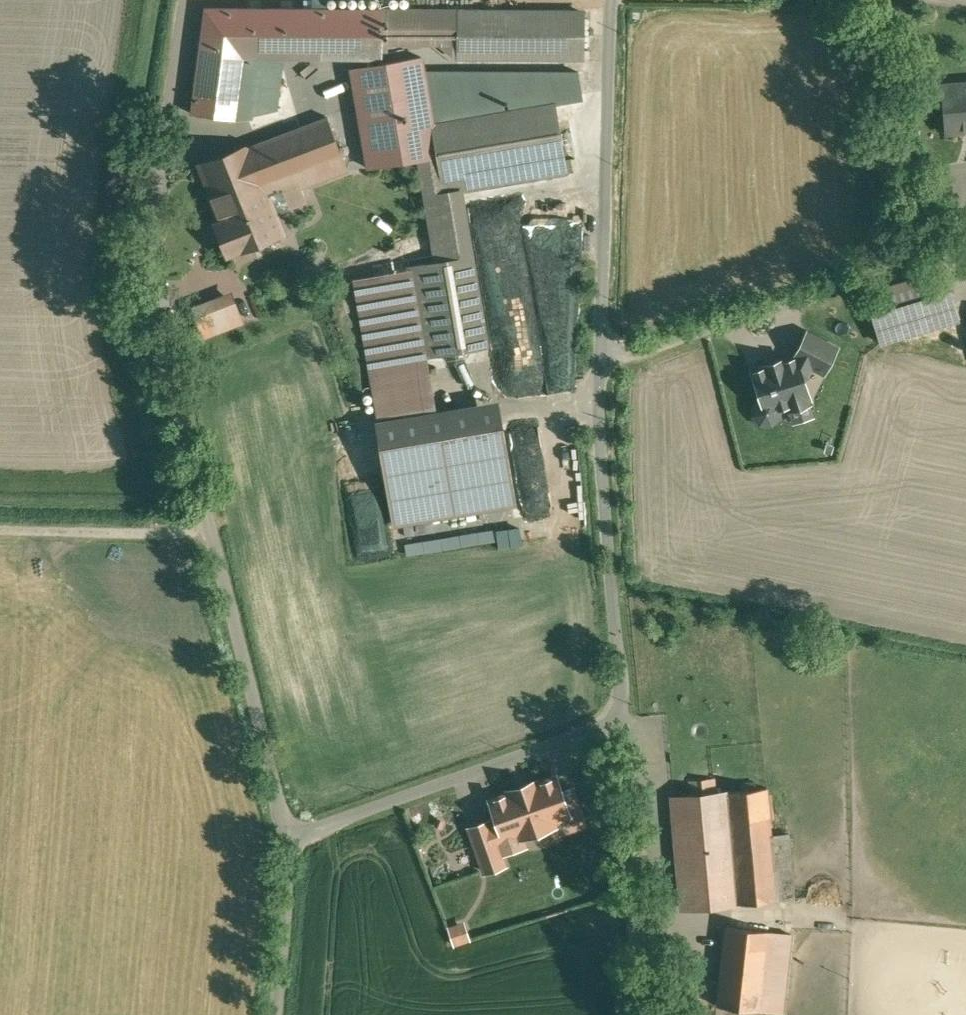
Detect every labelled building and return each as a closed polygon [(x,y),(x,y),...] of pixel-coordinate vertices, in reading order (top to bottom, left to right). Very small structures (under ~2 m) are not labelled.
[(342,10),(205,9),(205,10),(206,10),(200,58),(193,114),(231,119),(252,117),(261,59),(323,59),(322,50),(345,50),(342,10)] [(342,10),(345,50),(383,50),(383,44),(440,45),(458,11),(342,10)] [(458,11),(440,45),(457,58),(583,59),(583,12),(458,11)] [(322,50),(323,59),(383,60),(383,50),(345,50),(322,50)] [(422,57),(352,68),(369,168),(420,160),(438,157),(439,157),(424,71),(422,57)] [(578,72),(424,71),(439,157),(438,157),(444,194),(450,193),(568,173),(556,103),(583,100),(578,72)] [(941,85),(945,133),(964,131),(964,123),(965,123),(965,83),(941,85)] [(328,117),(250,146),(271,200),(302,188),(348,170),(328,117)] [(250,146),(199,166),(199,167),(200,167),(212,196),(211,197),(211,198),(212,198),(222,222),(217,224),(229,254),(234,252),(234,253),(285,232),(277,213),(271,200),(250,146)] [(476,346),(450,193),(444,194),(438,157),(420,160),(437,263),(410,268),(425,354),(476,346)] [(302,188),(271,200),(277,213),(307,202),(302,188)] [(425,354),(410,268),(353,278),(373,397),(377,415),(434,405),(425,354)] [(945,275),(867,296),(879,343),(929,330),(957,323),(945,275)] [(838,349),(806,334),(794,361),(751,376),(764,418),(813,401),(807,378),(813,372),(824,377),(838,349)] [(496,401),(378,421),(382,443),(396,523),(513,503),(496,401)] [(534,783),(510,791),(511,794),(491,801),(498,820),(489,823),(495,840),(519,832),(521,837),(553,825),(551,820),(568,814),(555,779),(535,786),(534,783)] [(686,796),(673,797),(676,837),(771,829),(767,789),(715,794),(686,796)] [(489,823),(489,822),(470,828),(485,872),(504,865),(489,823)] [(771,829),(676,837),(683,909),(794,899),(788,833),(771,835),(771,829)] [(790,934),(726,926),(717,1006),(757,1010),(781,1013),(790,934)]
